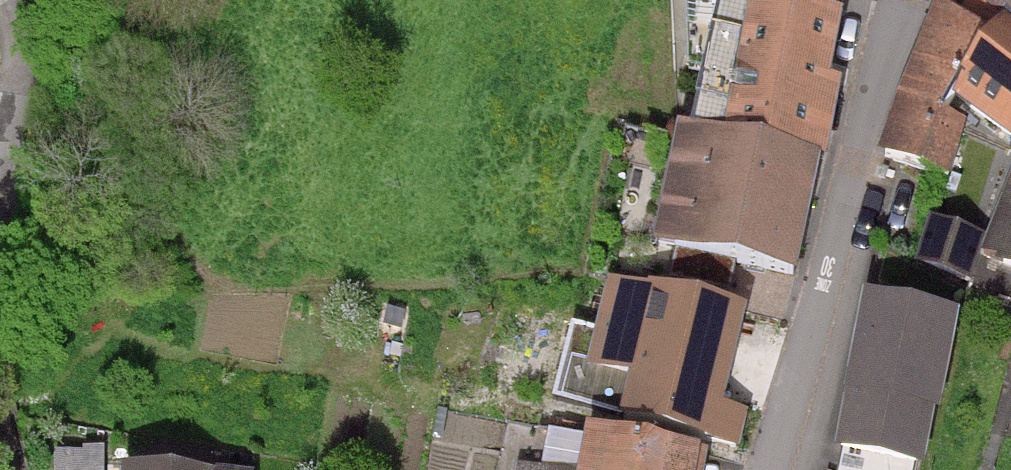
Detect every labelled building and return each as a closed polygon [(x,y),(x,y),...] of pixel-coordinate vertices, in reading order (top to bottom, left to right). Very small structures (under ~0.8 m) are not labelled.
[(885,146),(942,161),(957,101),(1010,124),(1010,123),(1010,0),(968,0),(950,20),(938,7),(901,94),(885,146)] [(830,94),(843,33),(718,6),(689,141),(677,139),(651,258),(798,290),(840,96),(830,94)] [(989,250),(1010,259),(1010,191),(989,250)] [(986,240),(931,224),(917,273),(971,289),(986,240)] [(584,381),(629,390),(621,430),(742,455),(749,421),(724,416),(745,317),(603,287),(584,381)] [(945,313),(866,300),(841,442),(920,455),(945,313)] [(594,439),(589,469),(680,469),(683,455),(594,439)]
